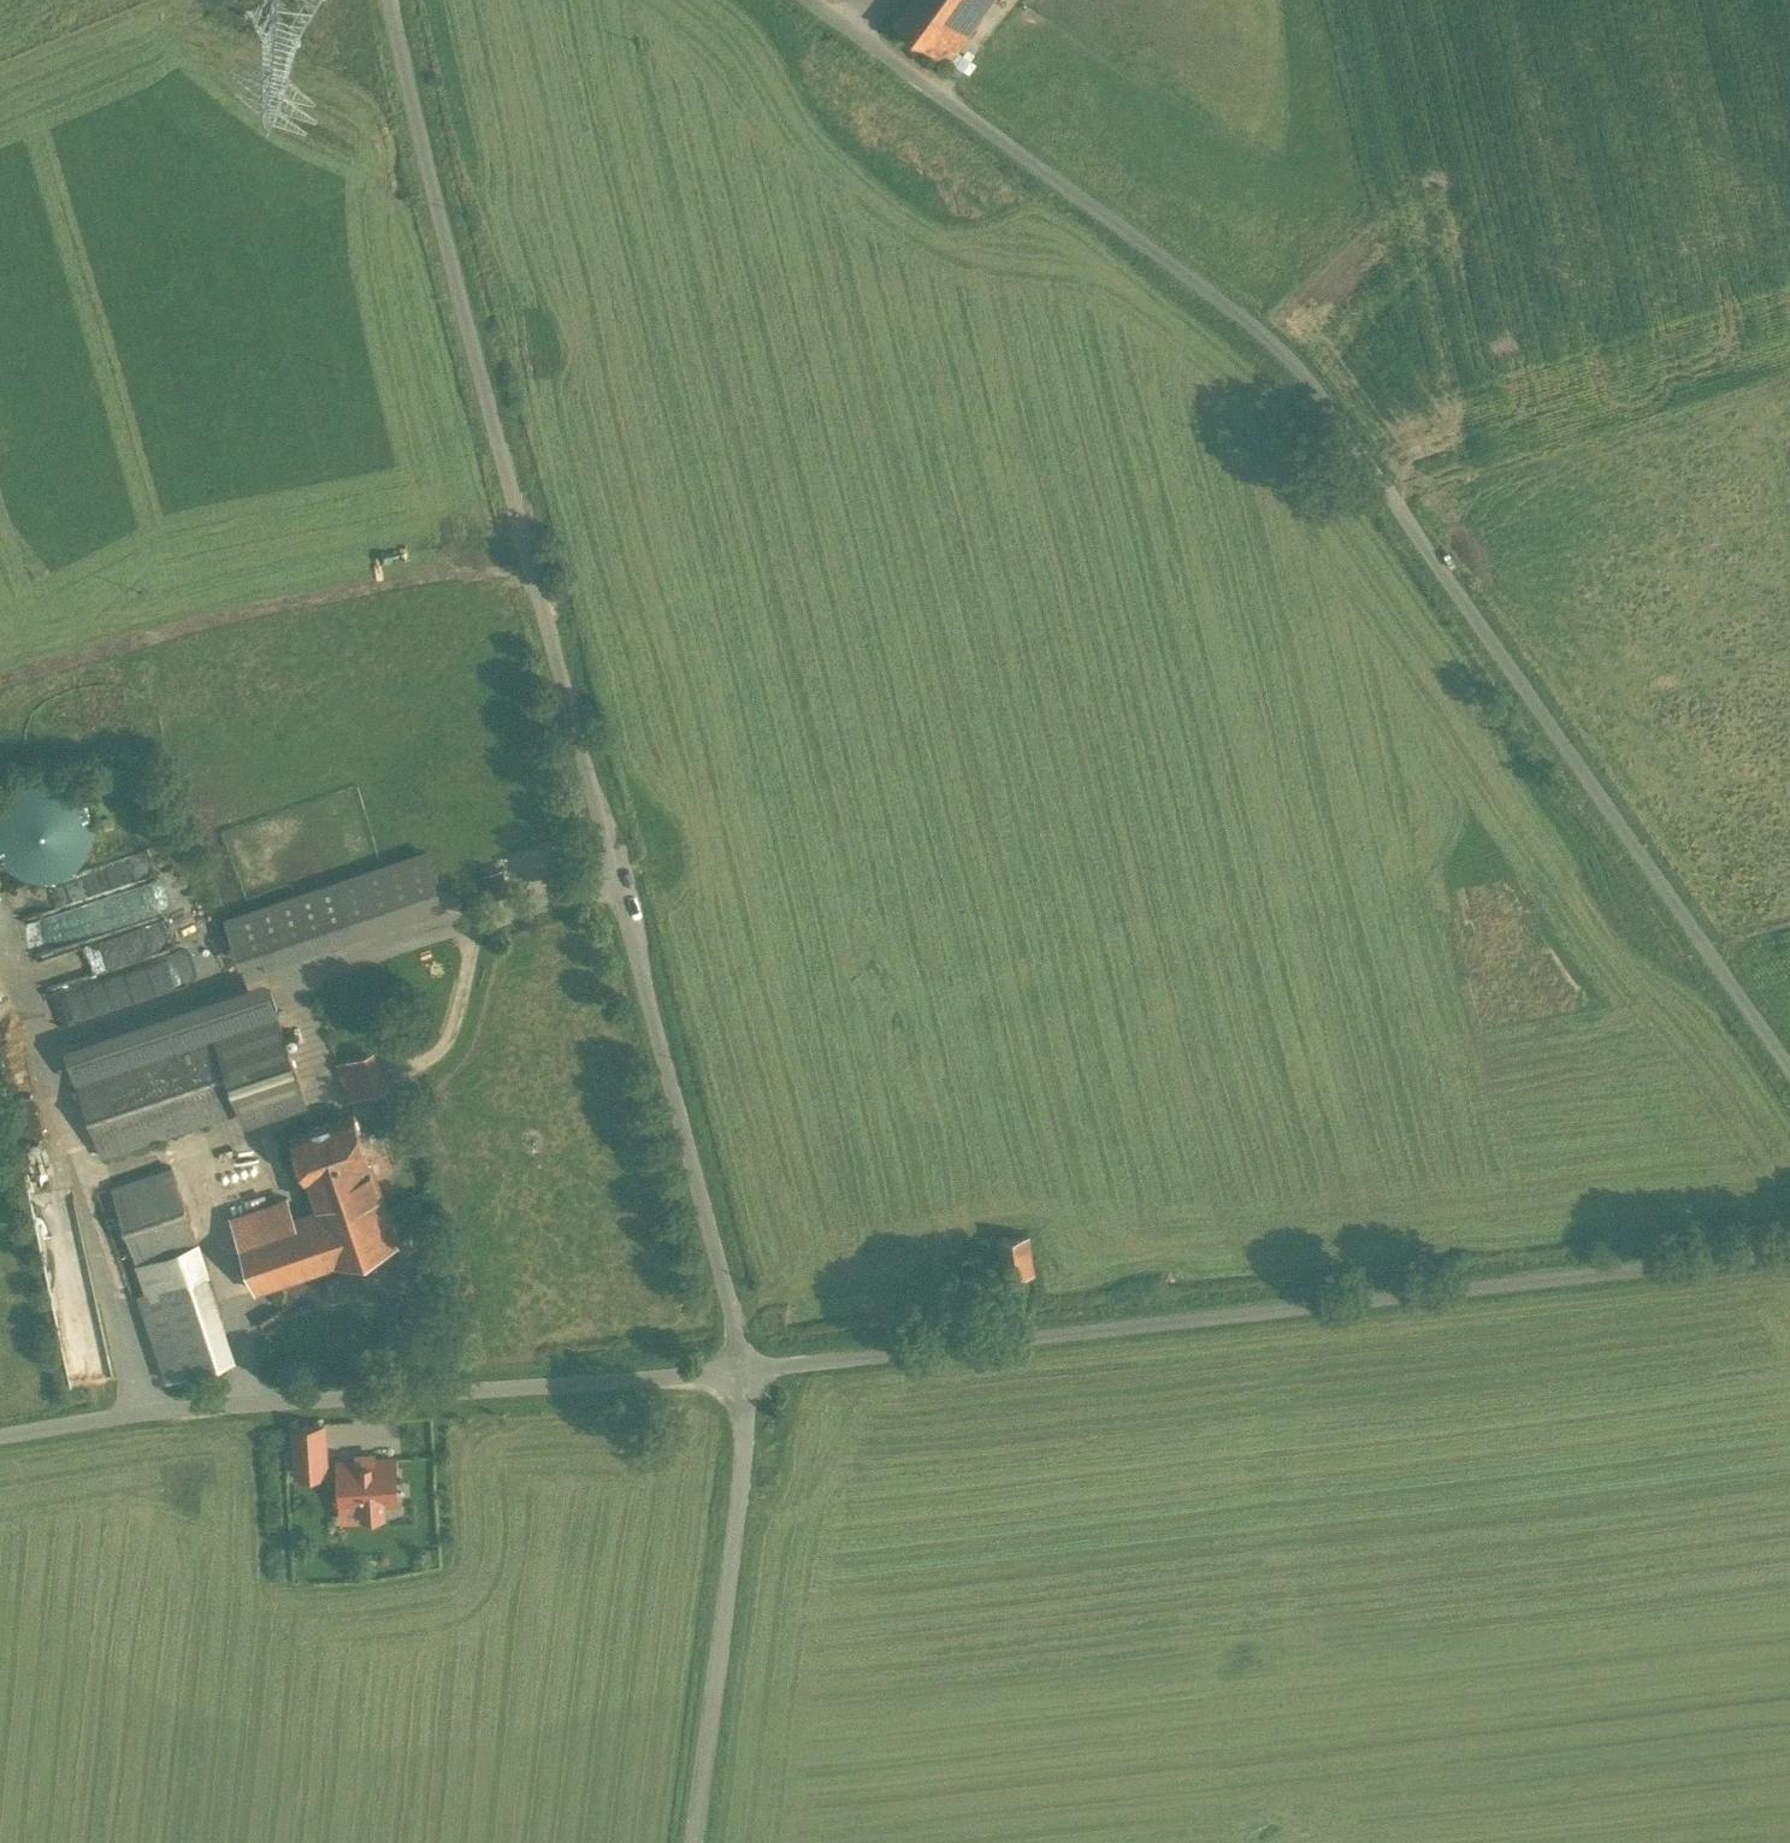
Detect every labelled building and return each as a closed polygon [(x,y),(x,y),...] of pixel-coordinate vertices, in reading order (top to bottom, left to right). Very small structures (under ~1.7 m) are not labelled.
[(903,12),(960,50),(995,0),(911,0),(903,12)] [(53,875),(66,870),(78,861),(86,849),(91,835),(91,820),(87,807),(79,795),(67,786),(54,780),(39,779),(24,783),(11,792),(1,804),(0,807),(0,848),(0,849),(9,862),(22,871),(37,875),(53,875)] [(425,847),(224,911),(243,968),(444,904),(425,847)] [(147,851),(39,883),(46,906),(88,893),(99,929),(165,909),(147,851)] [(306,1099),(266,978),(206,997),(243,1108),(246,1119),(306,1099)] [(206,997),(67,1043),(104,1154),(243,1108),(206,997)] [(387,1084),(375,1048),(336,1061),(348,1098),(387,1084)] [(288,1192),(230,1211),(255,1286),(397,1238),(354,1107),(289,1129),(315,1206),(295,1213),(288,1192)] [(173,1163),(111,1183),(136,1259),(198,1238),(173,1163)] [(1030,1229),(995,1232),(999,1271),(1033,1268),(1030,1229)] [(211,1274),(198,1238),(136,1259),(146,1290),(138,1293),(167,1379),(236,1356),(208,1275),(211,1274)] [(62,1330),(69,1383),(113,1377),(106,1324),(62,1330)] [(288,1417),(290,1472),(331,1470),(333,1516),(385,1514),(384,1500),(396,1499),(394,1448),(327,1450),(326,1416),(288,1417)]
